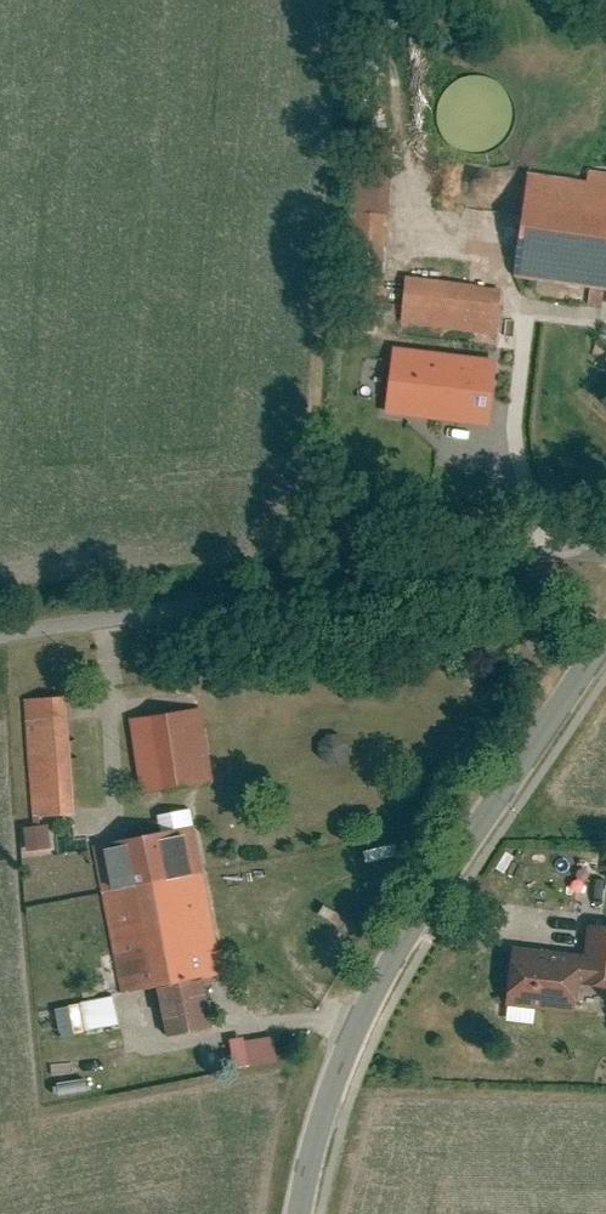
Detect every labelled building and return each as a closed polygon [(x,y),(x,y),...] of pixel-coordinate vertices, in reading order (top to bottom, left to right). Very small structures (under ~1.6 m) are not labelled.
[(349,247),(389,250),(395,165),(356,161),(349,247)] [(521,275),(605,288),(605,173),(592,170),(591,179),(536,171),(521,275)] [(413,274),(406,319),(502,332),(508,286),(413,274)] [(401,348),(394,417),(494,427),(500,357),(401,348)] [(35,816),(80,813),(70,696),(26,699),(35,816)] [(135,716),(146,792),(222,781),(212,706),(135,716)] [(352,734),(324,735),(325,762),(353,761),(352,734)] [(98,845),(126,994),(164,987),(173,1034),(220,1025),(211,975),(227,972),(196,808),(163,815),(167,832),(98,845)] [(26,826),(28,849),(55,847),(53,824),(26,826)] [(511,1005),(580,1013),(584,982),(605,985),(605,925),(592,923),(588,956),(518,948),(511,1005)] [(83,1002),(90,1030),(124,1022),(118,994),(83,1002)] [(205,1049),(210,1077),(284,1063),(278,1035),(205,1049)]
